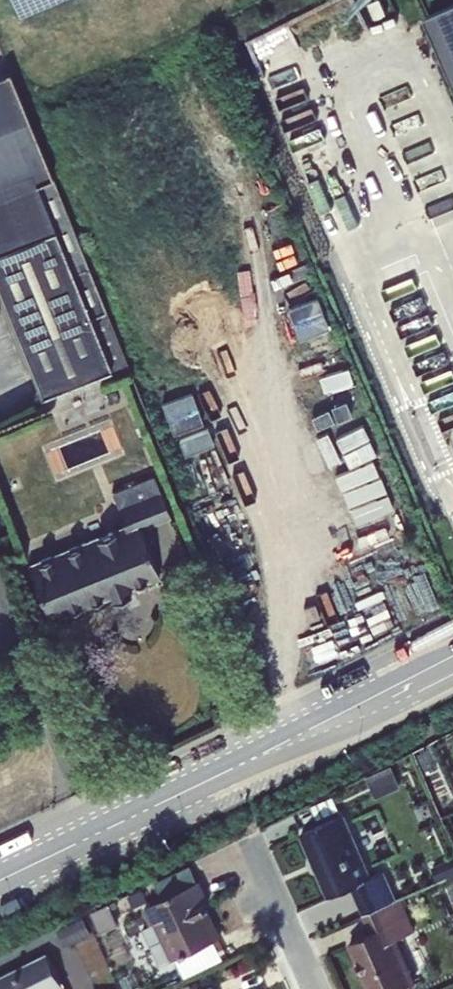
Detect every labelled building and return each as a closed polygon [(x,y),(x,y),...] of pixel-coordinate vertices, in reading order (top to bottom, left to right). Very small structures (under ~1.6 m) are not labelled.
[(20,19),(67,0),(12,0),(20,19)] [(431,14),(452,64),(452,4),(431,14)] [(0,75),(0,294),(41,395),(113,367),(131,368),(129,361),(32,124),(9,72),(0,75)] [(123,523),(27,562),(51,621),(160,576),(140,529),(171,516),(154,474),(112,491),(118,506),(117,507),(123,523)] [(392,765),(367,777),(377,798),(402,786),(392,765)] [(334,795),(312,805),(318,819),(341,810),(334,795)] [(344,813),(301,832),(330,896),(353,887),(365,914),(398,899),(385,870),(372,876),(344,813)] [(431,867),(438,881),(452,873),(452,857),(431,867)] [(190,866),(154,884),(161,899),(143,908),(151,924),(143,928),(161,966),(220,938),(202,900),(207,897),(199,881),(198,882),(190,866)] [(365,914),(373,932),(350,942),(370,988),(399,988),(417,981),(398,938),(416,930),(401,898),(398,899),(365,914)] [(109,903),(90,912),(101,934),(120,924),(109,903)] [(65,946),(92,934),(84,917),(57,929),(65,946)] [(0,976),(0,988),(66,988),(48,952),(0,976)]
